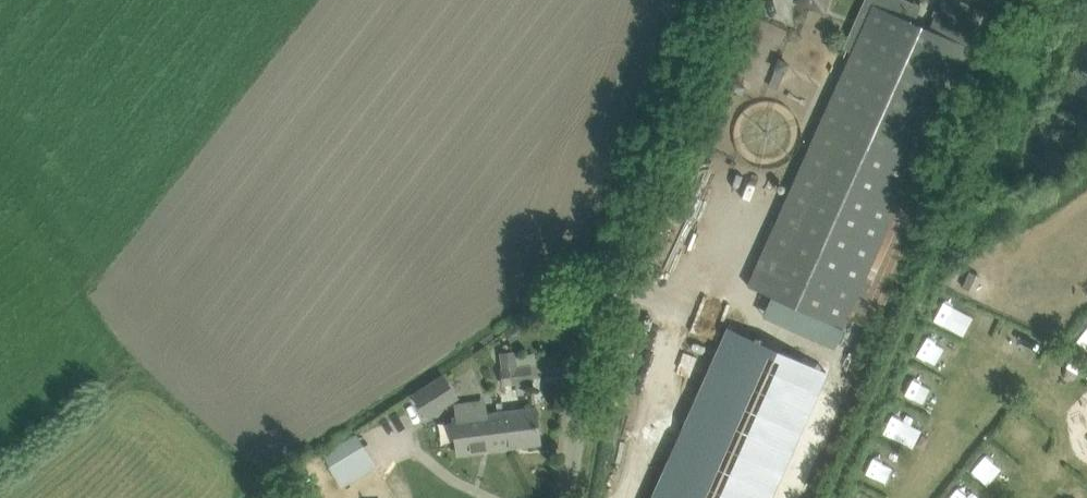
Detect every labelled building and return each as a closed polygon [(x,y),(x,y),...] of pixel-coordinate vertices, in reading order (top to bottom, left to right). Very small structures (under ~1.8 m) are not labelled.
[(824,9),(827,0),(799,0),(824,9)] [(819,126),(765,244),(791,255),(773,295),(844,326),(970,50),(968,49),(975,34),(936,16),(929,31),(915,25),(874,6),(851,56),(819,126)] [(692,205),(682,201),(673,224),(698,233),(704,217),(707,218),(721,180),(704,174),(692,205)] [(842,335),(769,303),(760,323),(833,355),(842,335)] [(1075,338),(1086,347),(1086,323),(1075,338)] [(656,497),(776,497),(828,375),(725,332),(656,497)] [(916,356),(948,368),(954,352),(922,340),(916,356)] [(504,384),(532,381),(530,364),(518,366),(517,351),(500,353),(502,368),(504,384)] [(460,398),(444,373),(411,394),(427,419),(460,398)] [(510,447),(506,411),(480,414),(478,401),(456,404),(458,417),(453,418),(458,453),(510,447)] [(536,407),(506,411),(510,447),(540,443),(536,407)] [(892,413),(885,431),(904,439),(911,420),(892,413)] [(357,434),(323,454),(342,487),(377,467),(357,434)] [(961,487),(950,497),(972,497),(961,487)]
